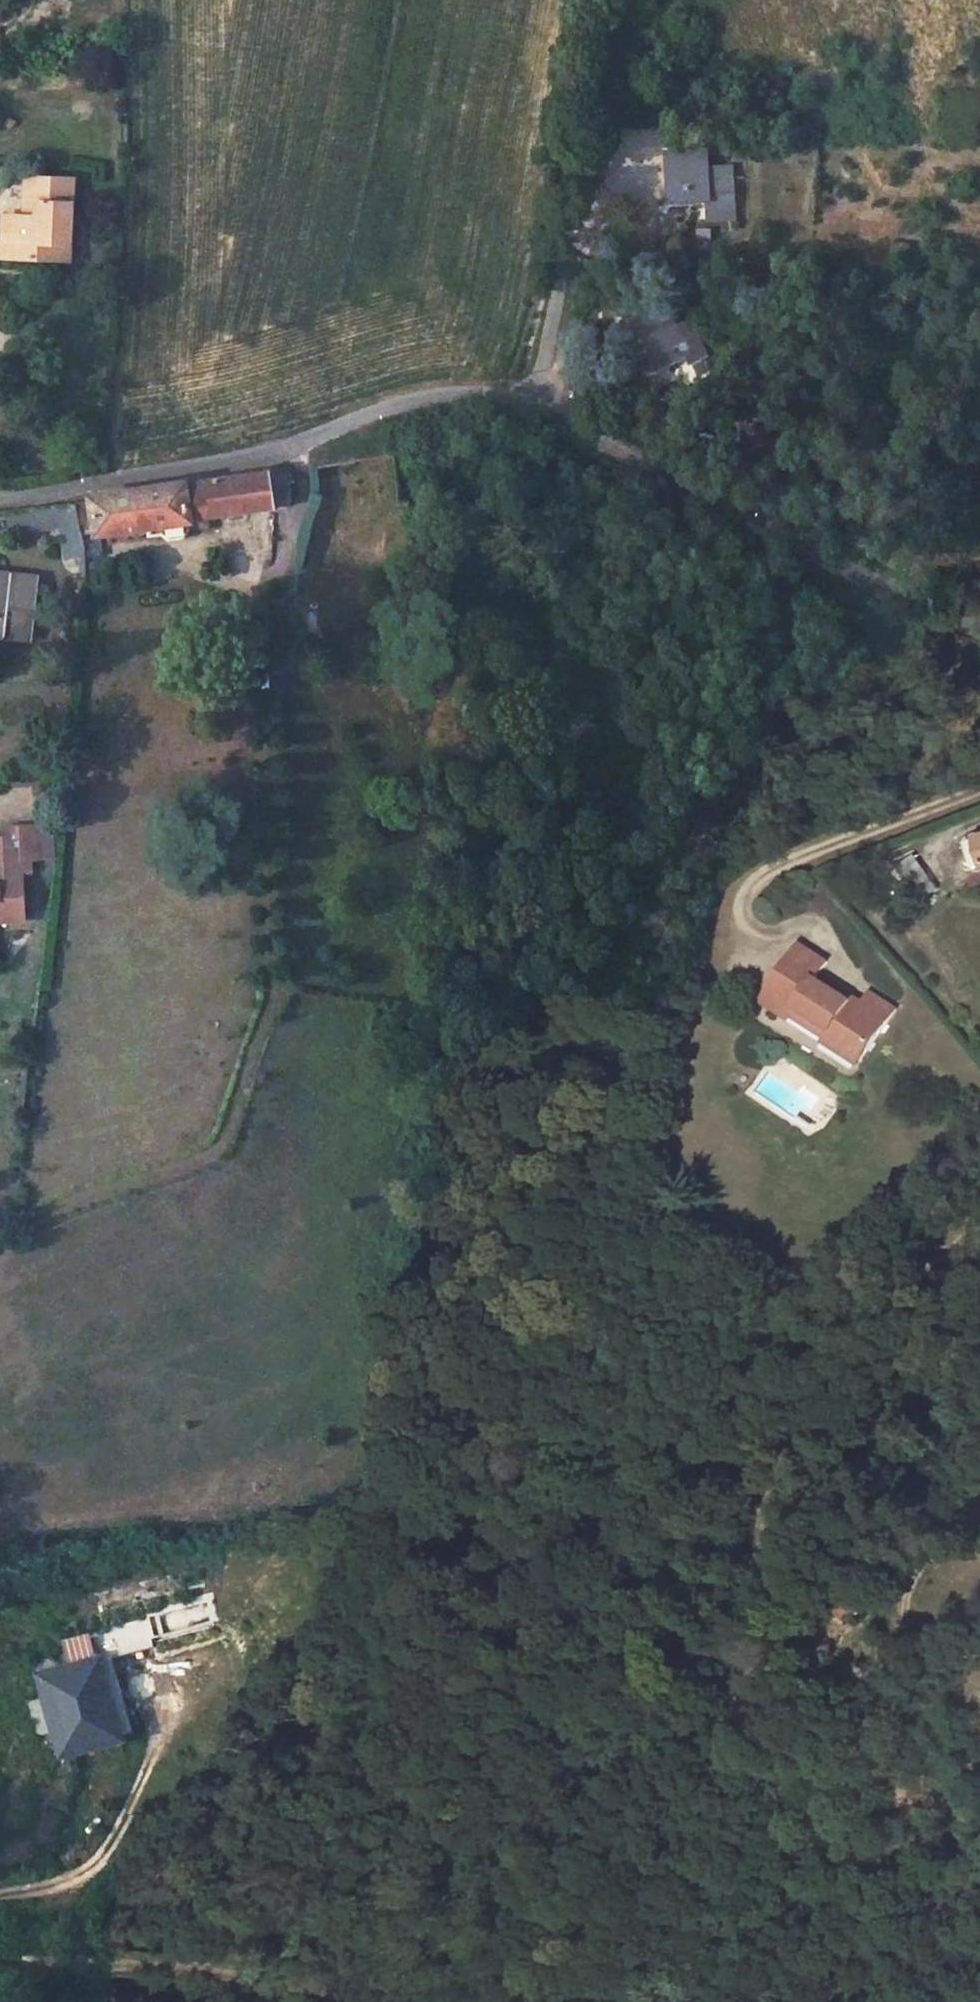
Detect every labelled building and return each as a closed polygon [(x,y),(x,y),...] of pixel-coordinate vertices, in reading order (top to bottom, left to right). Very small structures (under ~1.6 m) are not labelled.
[(711,159),(669,157),(667,203),(704,206),(704,226),(729,229),(731,177),(709,177),(711,159)] [(3,235),(4,273),(0,273),(0,317),(23,316),(22,301),(52,300),(50,235),(3,235)] [(662,310),(626,323),(632,337),(648,375),(638,379),(645,395),(679,382),(671,363),(682,358),(662,310)] [(632,337),(622,341),(638,379),(648,375),(632,337)] [(275,474),(278,508),(292,507),(289,473),(275,474)] [(91,507),(74,508),(76,534),(139,525),(140,536),(158,533),(159,539),(180,535),(179,530),(203,527),(202,516),(272,507),(269,476),(89,500),(91,507)] [(0,572),(0,639),(10,638),(8,631),(33,630),(29,570),(0,572)] [(0,835),(0,923),(11,923),(13,852),(32,852),(32,825),(14,824),(14,834),(0,835)] [(968,837),(976,867),(979,866),(979,834),(968,837)] [(798,1022),(833,1044),(829,1051),(863,1073),(899,1016),(873,1000),(868,1007),(863,1015),(856,1010),(818,986),(830,968),(803,951),(762,1018),(789,1036),(793,1028),(798,1022)] [(861,1002),(856,1010),(863,1015),(868,1007),(861,1002)] [(833,1044),(798,1022),(793,1028),(829,1051),(833,1044)] [(640,1527),(628,1530),(631,1544),(644,1540),(640,1527)] [(134,1612),(86,1628),(96,1656),(143,1641),(134,1612)] [(98,1663),(31,1685),(57,1767),(125,1745),(98,1663)]
